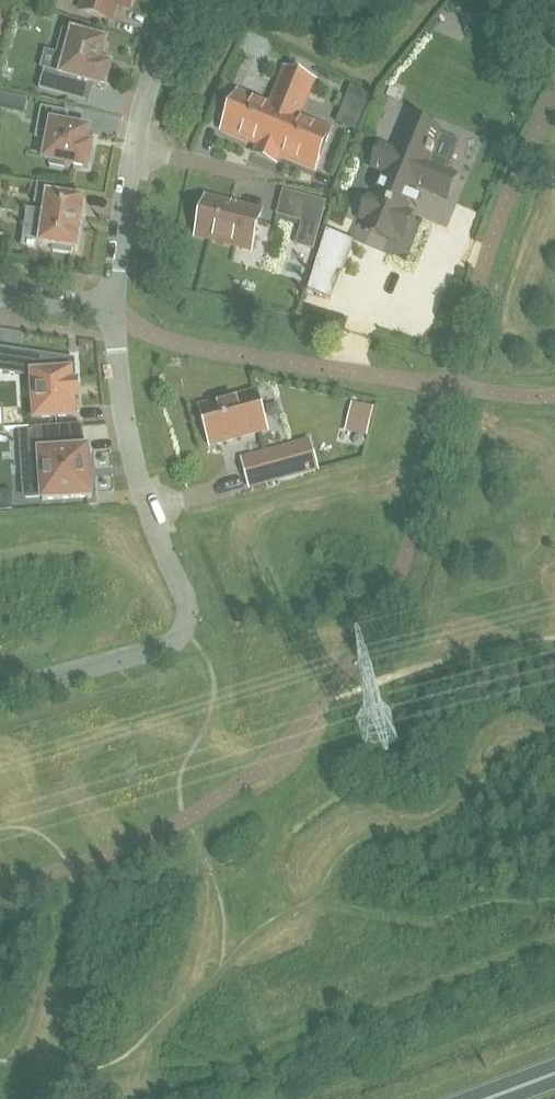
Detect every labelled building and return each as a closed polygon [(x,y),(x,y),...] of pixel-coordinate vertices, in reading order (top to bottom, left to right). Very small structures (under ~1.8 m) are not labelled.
[(41,5),(56,10),(59,0),(42,0),(41,5)] [(81,11),(112,21),(115,11),(113,10),(115,5),(130,10),(133,0),(84,0),(81,11)] [(101,63),(103,55),(107,42),(63,30),(57,54),(67,57),(62,74),(45,69),(39,89),(68,97),(73,79),(105,88),(112,66),(101,63)] [(276,163),(279,155),(316,170),(331,131),(299,118),(314,81),(286,70),(271,106),(239,93),(223,131),(259,146),(256,155),(276,163)] [(370,95),(351,87),(336,123),(355,131),(370,95)] [(42,107),(39,121),(52,123),(45,160),(51,161),(50,166),(65,169),(66,164),(88,169),(93,146),(87,145),(90,130),(66,125),(69,112),(42,107)] [(426,165),(438,135),(408,122),(396,152),(383,147),(373,172),(386,177),(376,201),(372,199),(362,223),(366,225),(363,231),(394,244),(396,238),(400,239),(410,215),(406,213),(416,189),(444,201),(454,177),(426,165)] [(80,230),(81,230),(82,220),(84,202),(85,202),(85,199),(83,199),(83,200),(54,195),(55,188),(56,188),(56,187),(38,184),(37,185),(38,185),(35,203),(35,204),(36,204),(46,205),(41,243),(40,243),(40,245),(42,245),(54,247),(53,252),(72,255),(73,249),(75,250),(78,251),(78,248),(77,248),(80,230)] [(261,212),(206,198),(197,236),(252,251),(261,212)] [(309,198),(302,222),(320,227),(326,203),(309,198)] [(352,248),(325,237),(317,261),(343,272),(352,248)] [(78,383),(72,383),(71,360),(6,350),(3,372),(34,377),(36,420),(74,417),(73,400),(79,399),(78,383)] [(266,431),(255,392),(201,406),(212,446),(266,431)] [(61,430),(60,427),(34,429),(34,433),(35,454),(38,454),(40,454),(41,471),(24,472),(25,498),(43,497),(43,498),(43,501),(92,498),(89,449),(86,449),(85,449),(61,451),(60,430),(61,430)] [(318,470),(310,442),(310,440),(263,453),(242,459),(251,489),(271,483),(318,470)] [(11,492),(0,492),(1,512),(12,511),(11,492)]
